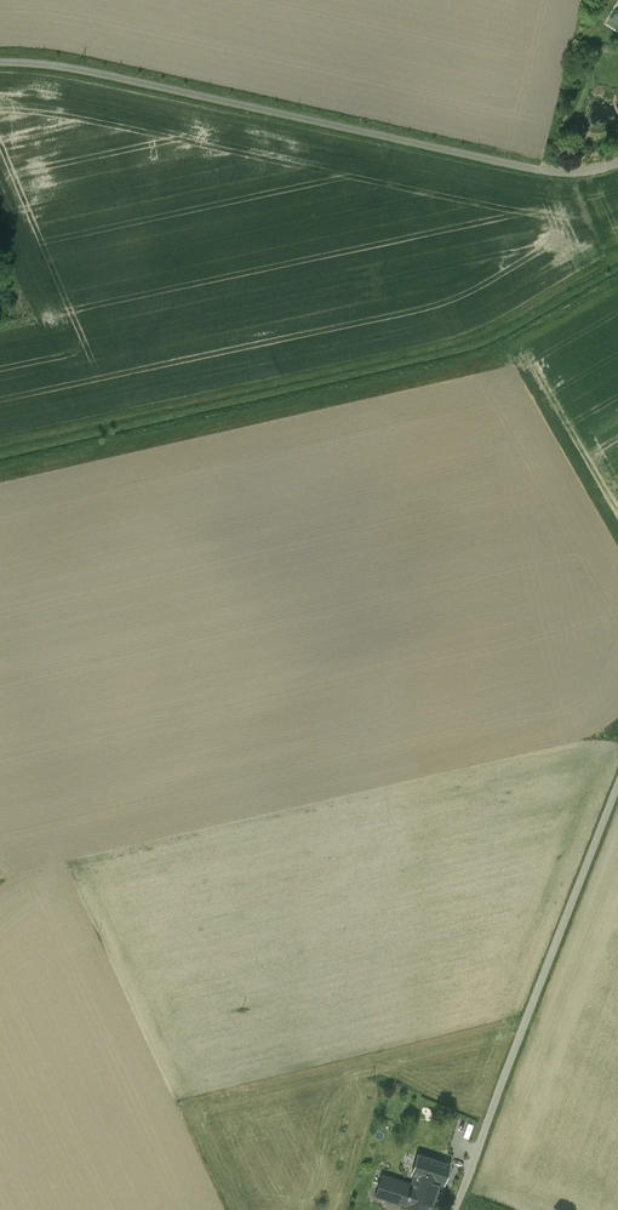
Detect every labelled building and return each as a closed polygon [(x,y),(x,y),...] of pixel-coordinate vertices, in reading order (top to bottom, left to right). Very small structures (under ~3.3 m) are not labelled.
[(415,1175),(440,1182),(444,1183),(450,1165),(417,1154),(412,1173),(415,1174),(415,1175)] [(412,1184),(382,1174),(375,1196),(405,1206),(412,1184)] [(415,1175),(414,1178),(412,1184),(405,1206),(417,1209),(431,1209),(440,1182),(415,1175)]
